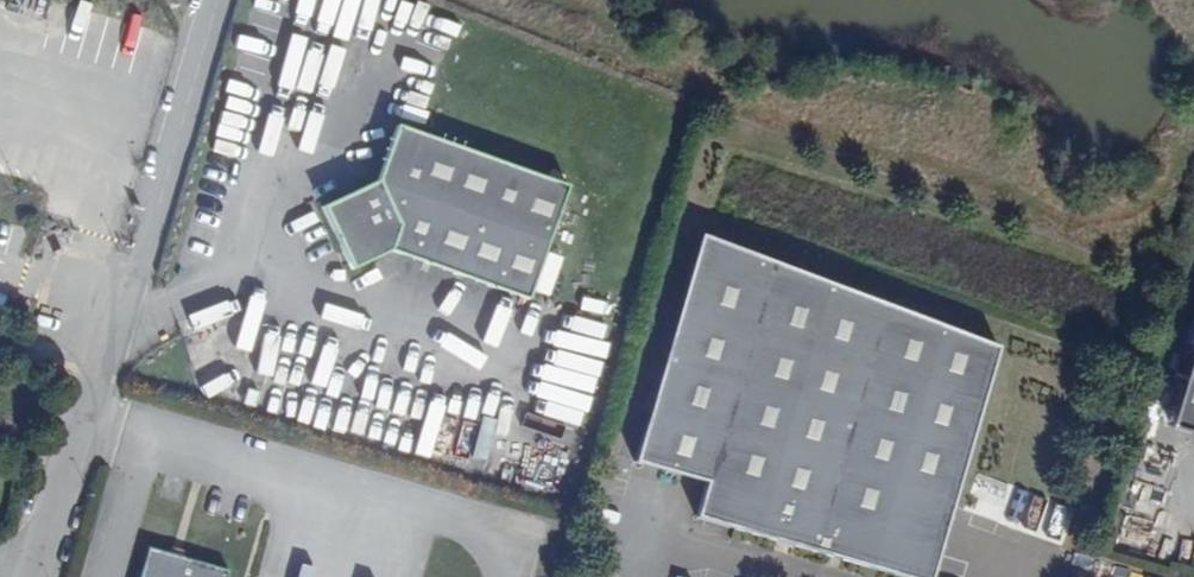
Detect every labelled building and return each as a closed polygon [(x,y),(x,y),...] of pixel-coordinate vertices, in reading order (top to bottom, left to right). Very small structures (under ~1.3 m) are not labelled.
[(567,187),(396,126),(377,181),(321,207),(351,270),(389,251),(526,300),(567,187)] [(634,468),(706,488),(696,523),(894,576),(928,576),(997,349),(697,241),(634,468)] [(1169,430),(1193,437),(1193,347),(1169,430)] [(148,548),(139,576),(226,576),(228,571),(148,548)]
